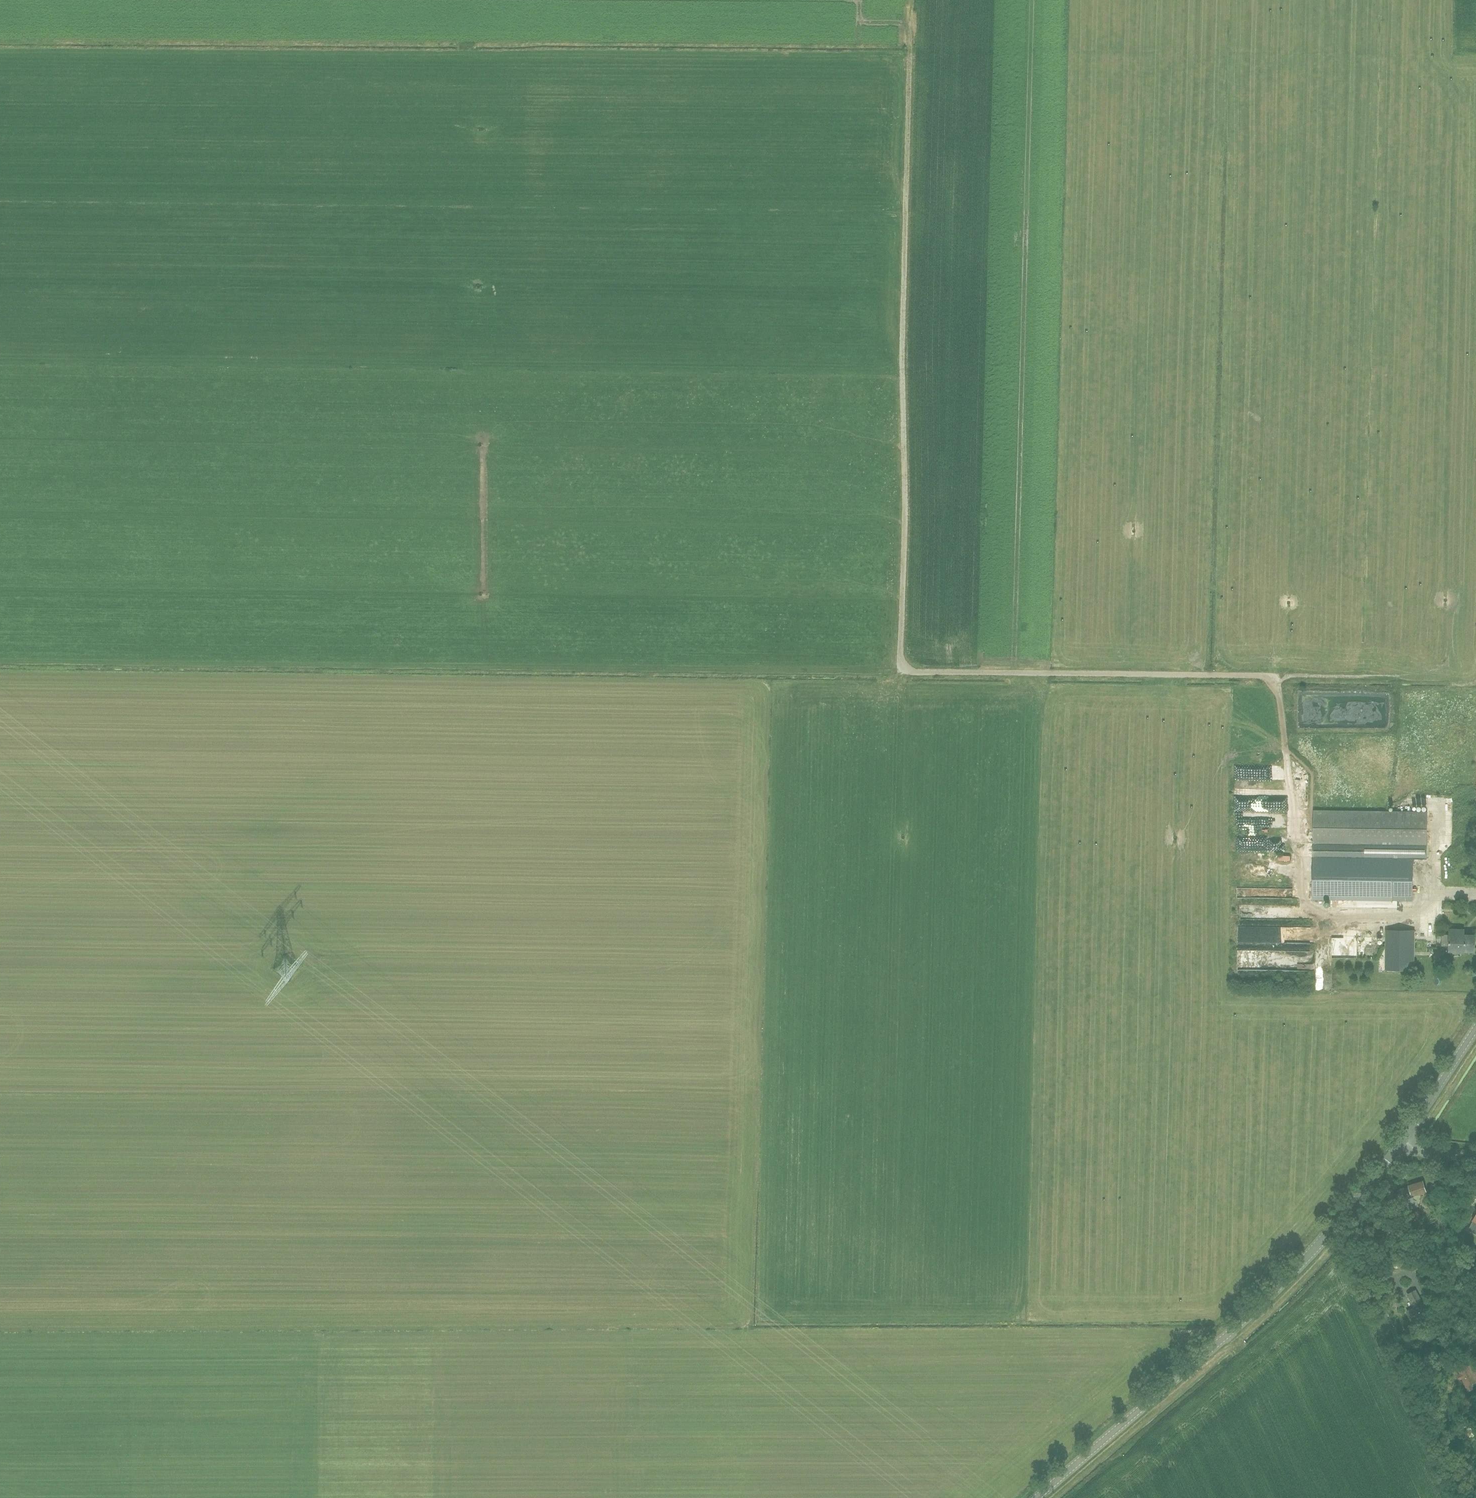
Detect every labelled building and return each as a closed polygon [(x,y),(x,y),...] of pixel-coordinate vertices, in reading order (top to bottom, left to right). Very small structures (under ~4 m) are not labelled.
[(1427,859),(1427,845),(1427,812),(1314,810),(1312,899),(1413,900),(1413,859),(1427,859)] [(1268,828),(1280,826),(1278,814),(1266,817),(1268,828)] [(1278,839),(1268,839),(1269,850),(1278,850),(1278,839)] [(1282,850),(1281,860),(1292,861),(1293,851),(1282,850)] [(1245,889),(1243,897),(1249,898),(1251,891),(1245,889)] [(1386,929),(1386,970),(1414,971),(1414,930),(1386,929)] [(1474,951),(1475,935),(1474,935),(1462,935),(1462,930),(1464,930),(1449,929),(1449,934),(1441,934),(1441,947),(1449,947),(1449,951),(1450,951),(1451,951),(1451,956),(1460,956),(1460,951),(1474,951)] [(1360,948),(1370,951),(1373,942),(1363,939),(1360,948)] [(1412,1196),(1426,1192),(1423,1181),(1409,1185),(1409,1187),(1397,1190),(1400,1201),(1413,1197),(1412,1196)] [(1402,1286),(1396,1291),(1402,1299),(1408,1294),(1402,1286)] [(1428,1313),(1428,1312),(1434,1310),(1428,1299),(1423,1302),(1416,1289),(1408,1294),(1416,1309),(1411,1312),(1415,1319),(1422,1316),(1423,1317),(1425,1318),(1428,1317),(1429,1315),(1428,1313)] [(1470,1383),(1475,1380),(1475,1367),(1475,1366),(1472,1365),(1460,1370),(1470,1391),(1473,1389),(1470,1383)]
